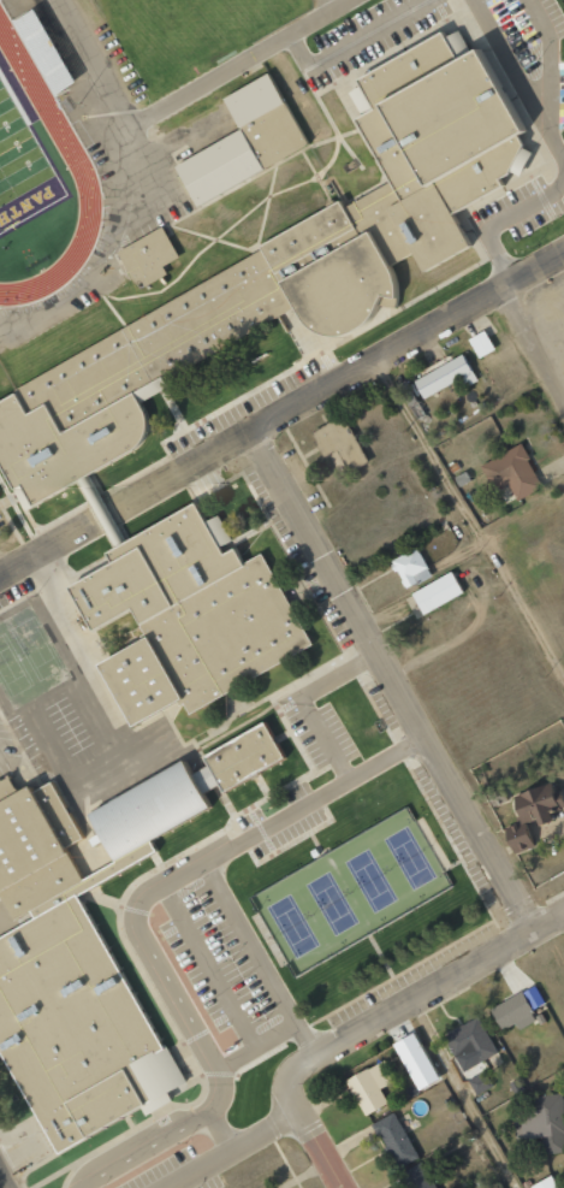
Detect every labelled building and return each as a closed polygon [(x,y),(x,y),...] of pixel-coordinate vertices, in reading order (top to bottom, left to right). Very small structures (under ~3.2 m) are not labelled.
[(40,6),(16,20),(58,94),(83,79),(40,6)] [(379,102),(360,114),(397,181),(351,208),(345,197),(265,242),(267,248),(0,399),(0,452),(17,484),(28,507),(137,447),(144,439),(149,431),(152,421),(152,414),(144,401),(173,385),(170,373),(299,303),(308,318),(314,323),(323,326),(333,329),(342,329),(352,326),(362,323),(370,317),(375,312),(384,291),(399,292),(398,282),(396,271),(393,264),(418,249),(427,267),(474,242),(455,209),(506,183),(501,175),(511,169),(521,156),(528,141),(529,126),(481,41),(458,51),(446,26),(362,75),(379,102)] [(230,95),(247,124),(182,161),(208,207),(316,143),(274,70),(230,95)] [(124,247),(139,278),(146,274),(150,284),(173,272),(168,264),(183,255),(167,225),(124,247)] [(468,338),(478,358),(495,350),(485,330),(468,338)] [(414,382),(424,400),(460,379),(465,388),(478,380),(462,354),(414,382)] [(324,456),(337,450),(349,472),(368,462),(343,415),(311,432),(324,456)] [(480,465),(493,491),(509,483),(517,500),(542,488),(521,445),(480,465)] [(71,580),(96,626),(139,602),(148,617),(168,607),(194,652),(173,663),(154,628),(101,657),(136,721),(184,695),(194,713),(325,642),(274,550),(251,563),(242,546),(230,554),(200,500),(111,548),(115,556),(71,580)] [(431,577),(418,548),(392,559),(405,589),(431,577)] [(423,615),(463,593),(451,571),(411,593),(423,615)] [(22,922),(0,934),(0,1051),(60,1160),(214,1076),(190,1034),(172,1044),(90,894),(168,852),(161,839),(216,808),(208,791),(224,782),(227,787),(285,756),(267,721),(210,752),(215,761),(197,770),(189,755),(93,808),(103,828),(89,835),(59,780),(40,790),(35,781),(19,790),(12,778),(0,784),(0,883),(22,922)] [(519,823),(503,828),(511,853),(532,846),(524,822),(536,819),(538,825),(551,821),(548,812),(563,807),(561,797),(554,799),(549,783),(510,795),(519,823)] [(490,1009),(501,1031),(515,1023),(518,1030),(537,1020),(522,992),(490,1009)] [(443,1035),(455,1058),(467,1051),(475,1065),(497,1052),(477,1016),(443,1035)] [(403,1060),(417,1087),(440,1075),(425,1048),(403,1060)] [(380,1088),(394,1081),(384,1061),(346,1079),(364,1116),(388,1104),(380,1088)] [(563,1152),(563,1114),(562,1093),(533,1096),(534,1110),(512,1112),(515,1142),(541,1139),(543,1154),(563,1152)] [(374,1123),(398,1168),(418,1158),(394,1112),(374,1123)] [(424,1162),(404,1171),(412,1187),(436,1187),(424,1162)] [(531,1187),(558,1187),(551,1175),(530,1186),(531,1187)]
